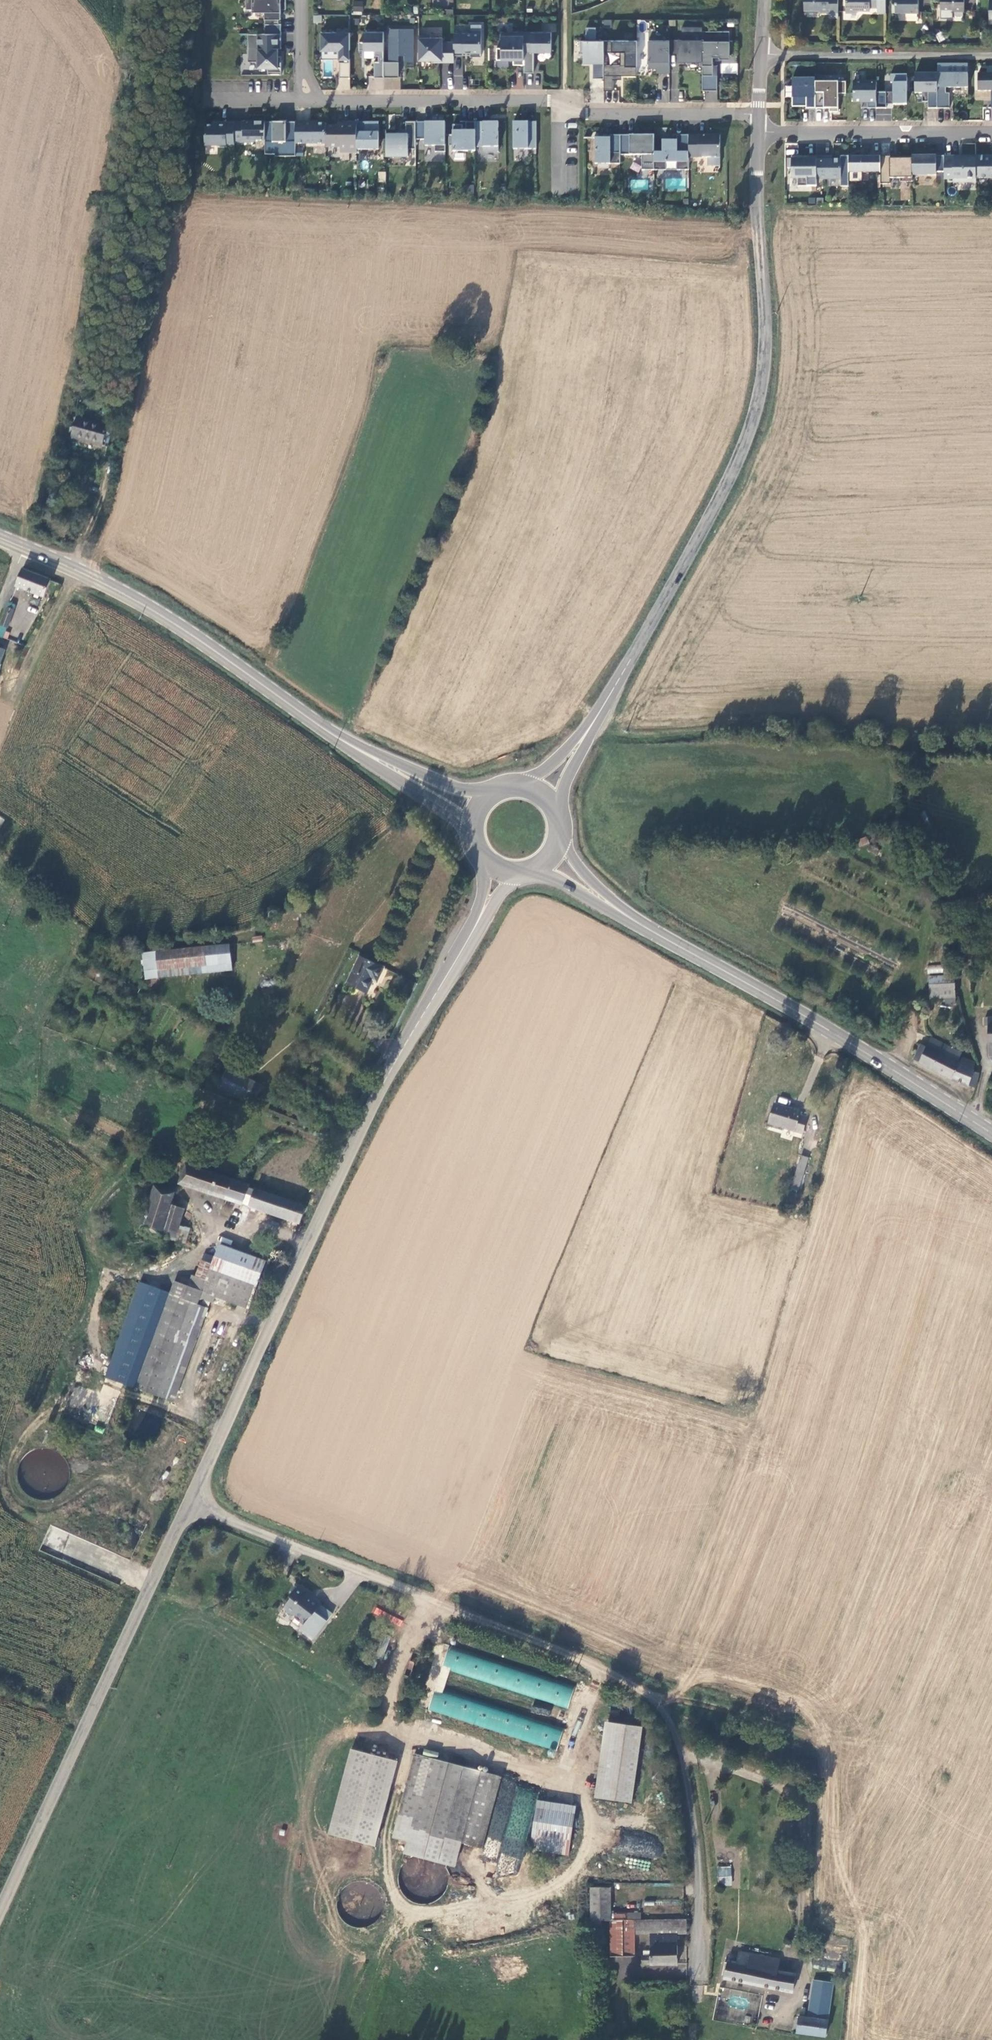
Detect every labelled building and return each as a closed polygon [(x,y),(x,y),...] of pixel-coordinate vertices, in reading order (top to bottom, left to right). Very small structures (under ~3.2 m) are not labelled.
[(281,34),(281,24),(279,24),(279,19),(281,19),(281,9),(286,9),(286,0),(246,0),(246,9),(253,9),(252,12),(265,12),(265,34),(281,34)] [(839,0),(804,0),(804,10),(819,10),(821,12),(829,12),(829,17),(838,17),(839,0)] [(846,12),(857,12),(860,10),(870,10),(870,7),(878,7),(878,12),(886,12),(886,0),(846,0),(846,12)] [(893,3),(896,3),(896,12),(919,13),(919,0),(893,0),(893,3)] [(941,9),(953,9),(953,11),(964,11),(965,0),(941,0),(941,9)] [(362,2),(354,1),(354,11),(362,11),(362,2)] [(941,14),(943,17),(951,17),(953,14),(953,11),(953,9),(941,9),(941,14)] [(482,57),(482,25),(471,25),(471,33),(454,33),(454,42),(454,55),(463,55),(463,52),(470,52),(470,57),(482,57)] [(604,78),(604,41),(596,41),(596,27),(587,28),(586,41),(581,41),(581,53),(584,53),(584,63),(593,63),(593,78),(604,78)] [(689,61),(703,61),(703,31),(703,27),(682,27),(682,40),(679,40),(679,53),(678,61),(689,61)] [(414,29),(389,29),(389,62),(384,62),(384,77),(399,77),(399,62),(395,62),(394,56),(399,55),(405,55),(405,62),(414,62),(414,29)] [(350,77),(350,30),(337,30),(337,32),(321,33),(322,50),(340,50),(340,77),(350,77)] [(730,31),(703,31),(703,61),(703,90),(718,90),(718,75),(713,75),(713,65),(713,57),(720,57),(720,59),(730,59),(730,54),(733,54),(733,41),(730,41),(730,31)] [(384,62),(384,32),(364,32),(364,42),(359,42),(359,50),(375,50),(375,56),(379,56),(379,62),(375,62),(375,77),(384,77),(384,62)] [(524,65),(524,32),(502,32),(501,48),(497,48),(497,60),(514,60),(513,64),(524,65)] [(551,51),(552,32),(524,32),(524,65),(524,72),(534,73),(534,51),(551,51)] [(281,49),(281,34),(265,34),(248,34),(248,62),(258,62),(258,67),(268,67),(268,72),(281,72),(281,56),(278,55),(278,49),(281,49)] [(454,55),(454,42),(442,42),(443,38),(430,38),(430,36),(419,35),(419,60),(442,60),(442,62),(454,62),(454,55)] [(670,53),(670,41),(649,40),(649,68),(657,68),(657,73),(670,73),(670,53)] [(679,53),(679,40),(670,40),(670,41),(670,53),(679,53)] [(637,41),(604,41),(604,78),(604,90),(613,90),(613,76),(637,75),(637,41)] [(453,88),(461,88),(463,64),(454,64),(453,88)] [(938,108),(938,73),(915,73),(915,92),(923,93),(922,102),(928,102),(928,108),(938,108)] [(968,74),(938,73),(938,108),(950,108),(950,93),(946,93),(946,87),(968,87),(968,74)] [(978,73),(978,91),(991,90),(991,73),(978,73)] [(894,92),(876,92),(876,108),(886,108),(886,104),(886,101),(893,101),(893,104),(907,104),(907,74),(891,74),(891,82),(893,82),(894,92)] [(816,78),(793,78),(793,105),(802,105),(803,101),(806,101),(806,108),(815,108),(816,81),(816,78)] [(846,82),(816,81),(815,108),(830,108),(830,112),(838,112),(839,93),(846,93),(846,82)] [(877,82),(854,81),(853,102),(868,102),(868,108),(876,108),(876,92),(877,82)] [(326,144),(326,126),(326,124),(313,124),(313,122),(296,123),(296,144),(326,144)] [(475,152),(475,147),(476,122),(466,122),(466,131),(463,131),(463,125),(453,125),(453,136),(449,135),(449,146),(453,146),(453,151),(475,152)] [(488,122),(476,122),(475,147),(484,147),(483,152),(499,152),(499,122),(488,122)] [(537,149),(537,122),(526,122),(514,123),(514,149),(537,149)] [(234,143),(234,123),(217,123),(217,126),(212,126),(205,126),(205,146),(217,146),(217,147),(227,147),(227,146),(234,146),(234,143)] [(265,141),(265,123),(251,123),(234,123),(234,143),(254,143),(254,141),(265,141)] [(296,144),(296,123),(281,123),(265,123),(265,141),(265,155),(275,155),(276,155),(276,150),(296,150),(296,144)] [(357,150),(357,123),(345,123),(344,126),(338,126),(326,126),(326,144),(326,147),(341,148),(341,153),(357,153),(357,150)] [(372,123),(357,123),(357,150),(379,150),(379,125),(372,125),(372,123)] [(416,140),(416,123),(406,123),(406,135),(386,136),(386,157),(408,157),(408,150),(416,150),(416,140)] [(430,123),(416,123),(416,140),(425,140),(425,146),(435,146),(435,153),(445,153),(445,123),(430,123)] [(620,155),(620,136),(610,136),(610,139),(595,138),(595,164),(620,164),(620,155)] [(654,171),(655,153),(655,136),(638,136),(620,136),(620,155),(642,155),(642,170),(654,171)] [(689,158),(689,136),(674,136),(674,140),(663,141),(662,153),(655,153),(654,171),(666,171),(667,163),(677,163),(677,171),(689,171),(689,158)] [(720,167),(720,136),(705,136),(689,136),(689,158),(708,158),(708,167),(720,167)] [(817,178),(817,156),(808,156),(808,159),(788,158),(788,168),(792,168),(791,176),(798,176),(798,186),(817,186),(817,178)] [(832,156),(817,156),(817,178),(841,178),(841,159),(832,159),(832,156)] [(864,156),(849,156),(849,172),(881,172),(881,156),(864,156)] [(892,156),(881,156),(881,172),(880,184),(890,184),(890,178),(901,178),(901,181),(912,181),(912,175),(912,156),(900,156),(900,158),(892,158),(892,156)] [(928,156),(912,156),(912,175),(936,175),(937,172),(944,172),(944,156),(928,156)] [(954,156),(944,156),(944,172),(944,179),(953,179),(953,182),(976,182),(976,178),(976,156),(962,156),(962,159),(954,159),(954,156)] [(976,156),(976,178),(990,178),(990,183),(991,183),(991,158),(991,156),(976,156)] [(631,180),(631,189),(648,189),(648,180),(631,180)] [(618,195),(609,194),(608,202),(618,202),(618,195)] [(108,447),(113,427),(77,417),(71,437),(108,447)] [(16,584),(43,594),(49,578),(22,568),(16,584)] [(14,610),(7,607),(0,625),(8,627),(14,610)] [(867,836),(858,838),(859,846),(869,844),(867,836)] [(234,971),(231,944),(146,952),(149,979),(234,971)] [(385,968),(362,957),(348,986),(367,995),(376,977),(380,979),(385,968)] [(926,966),(927,974),(943,972),(942,964),(926,966)] [(929,977),(930,999),(955,998),(954,977),(929,977)] [(960,1057),(961,1053),(931,1038),(927,1047),(921,1045),(913,1059),(951,1079),(976,1087),(979,1074),(974,1073),(974,1070),(973,1069),(975,1062),(960,1057)] [(230,1069),(221,1087),(255,1104),(264,1086),(230,1069)] [(790,1113),(772,1107),(767,1126),(801,1136),(806,1118),(799,1116),(800,1113),(791,1110),(790,1113)] [(810,1157),(802,1156),(798,1171),(805,1174),(810,1157)] [(184,1184),(306,1223),(314,1206),(190,1164),(184,1184)] [(802,1184),(805,1174),(798,1171),(795,1182),(802,1184)] [(179,1192),(158,1184),(142,1230),(164,1238),(173,1210),(179,1192)] [(184,1214),(173,1210),(164,1238),(175,1241),(180,1226),(184,1214)] [(180,1226),(175,1241),(183,1244),(189,1229),(180,1226)] [(208,1281),(204,1292),(217,1296),(251,1308),(268,1259),(221,1243),(217,1255),(208,1281)] [(207,1252),(197,1277),(208,1281),(217,1255),(207,1252)] [(197,1277),(190,1275),(186,1285),(182,1297),(200,1304),(202,1298),(214,1303),(217,1296),(204,1292),(208,1281),(197,1277)] [(171,1292),(139,1281),(114,1354),(146,1364),(161,1318),(171,1292)] [(146,1364),(138,1387),(170,1399),(204,1305),(200,1304),(182,1297),(186,1285),(175,1281),(171,1292),(161,1318),(146,1364)] [(106,1377),(138,1387),(146,1364),(114,1354),(106,1377)] [(46,1549),(69,1551),(71,1530),(47,1528),(46,1549)] [(302,1632),(313,1641),(330,1619),(318,1610),(322,1605),(312,1597),(311,1598),(297,1588),(292,1595),(294,1597),(287,1607),(286,1610),(295,1617),(296,1615),(303,1620),(301,1622),(306,1627),(302,1632)] [(318,1610),(330,1619),(334,1614),(322,1605),(318,1610)] [(401,1627),(403,1618),(373,1608),(370,1617),(401,1627)] [(563,1732),(441,1683),(448,1665),(564,1710),(572,1689),(451,1642),(426,1705),(554,1755),(563,1732)] [(603,1720),(598,1795),(630,1797),(634,1722),(603,1720)] [(351,1748),(329,1833),(374,1845),(396,1760),(351,1748)] [(502,1775),(414,1753),(393,1837),(408,1840),(405,1852),(455,1865),(461,1843),(483,1849),(502,1775)] [(568,1854),(575,1813),(537,1807),(530,1847),(543,1849),(555,1851),(568,1854)] [(555,1851),(543,1849),(541,1859),(553,1862),(555,1851)] [(717,1866),(718,1885),(732,1884),(731,1866),(717,1866)] [(591,1887),(591,1919),(610,1919),(610,1912),(611,1887),(591,1887)] [(610,1919),(609,1957),(634,1957),(634,1935),(650,1935),(650,1957),(641,1957),(641,1965),(677,1965),(677,1935),(687,1936),(687,1920),(626,1920),(610,1919)] [(736,1962),(727,1960),(723,1978),(792,1991),(795,1973),(776,1970),(779,1958),(738,1951),(736,1962)] [(814,1983),(808,2016),(827,2019),(833,1986),(814,1983)] [(798,2014),(795,2031),(824,2036),(827,2019),(808,2016),(798,2014)]
